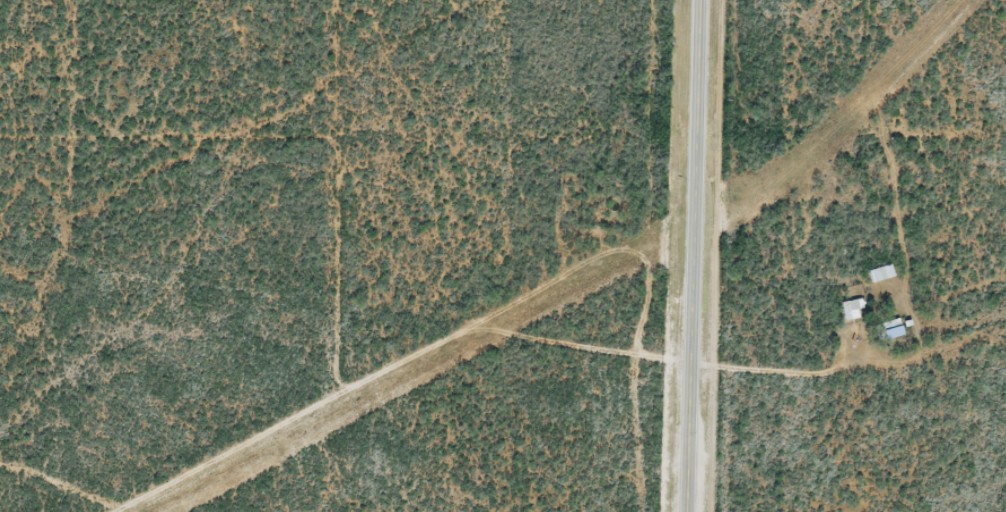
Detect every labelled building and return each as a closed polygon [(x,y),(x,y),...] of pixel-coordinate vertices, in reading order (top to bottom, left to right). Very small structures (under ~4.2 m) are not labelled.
[(872,282),(894,277),(892,264),(869,269),(872,282)] [(840,302),(844,320),(866,315),(862,297),(840,302)] [(885,337),(901,336),(900,321),(883,322),(885,337)]
